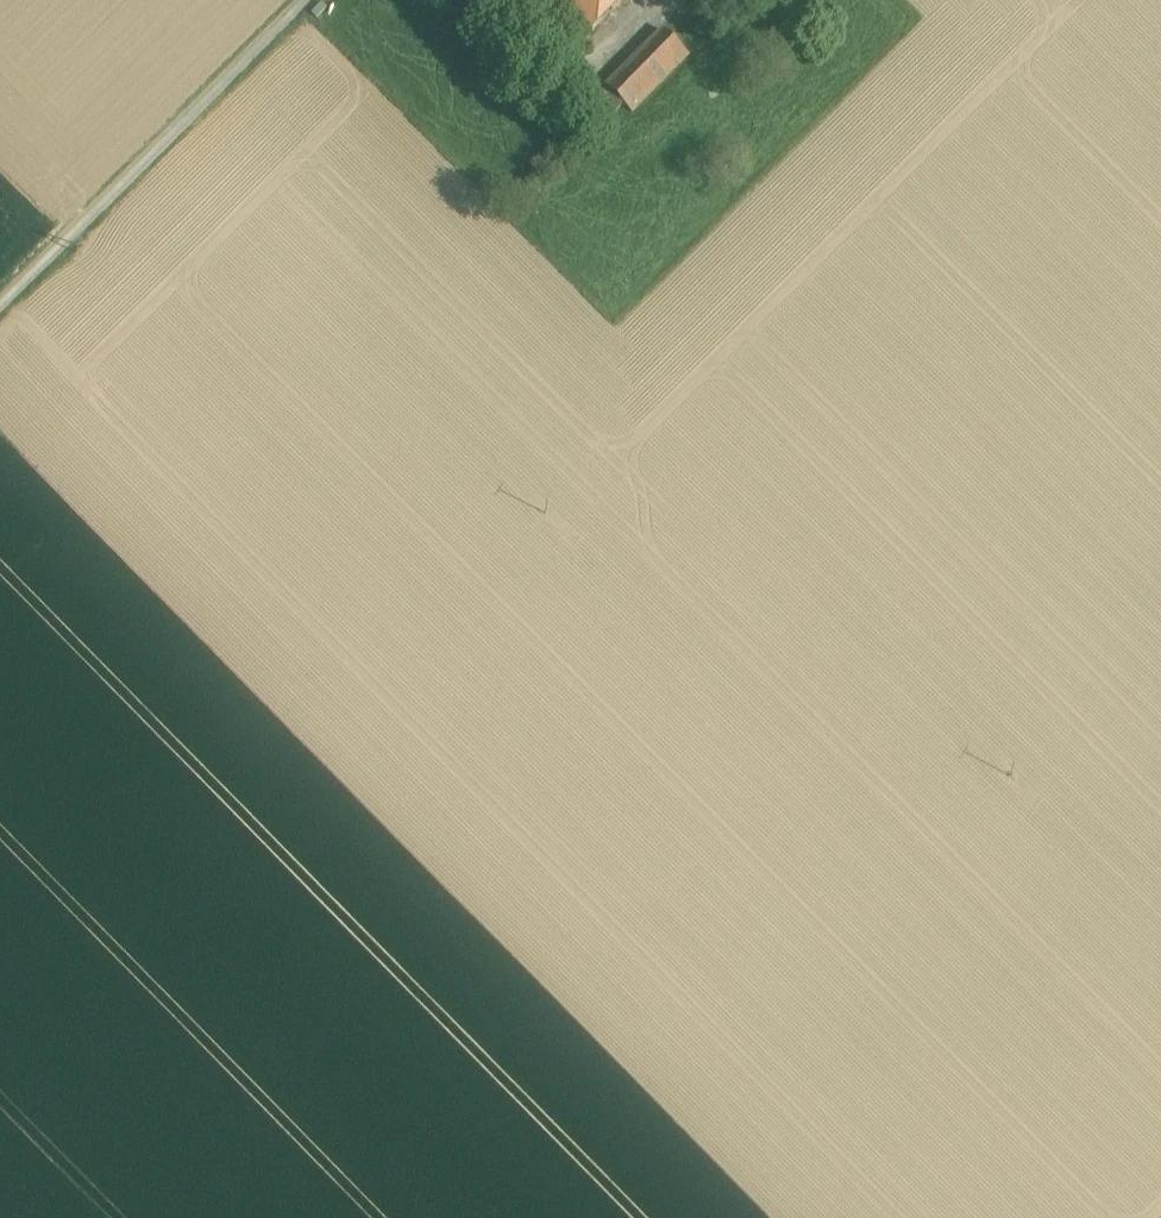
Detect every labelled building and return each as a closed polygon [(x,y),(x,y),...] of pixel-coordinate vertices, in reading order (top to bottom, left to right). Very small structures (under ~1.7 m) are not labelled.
[(587,35),(621,0),(551,0),(587,35)] [(664,31),(607,89),(623,105),(631,114),(687,55),(664,31)]
